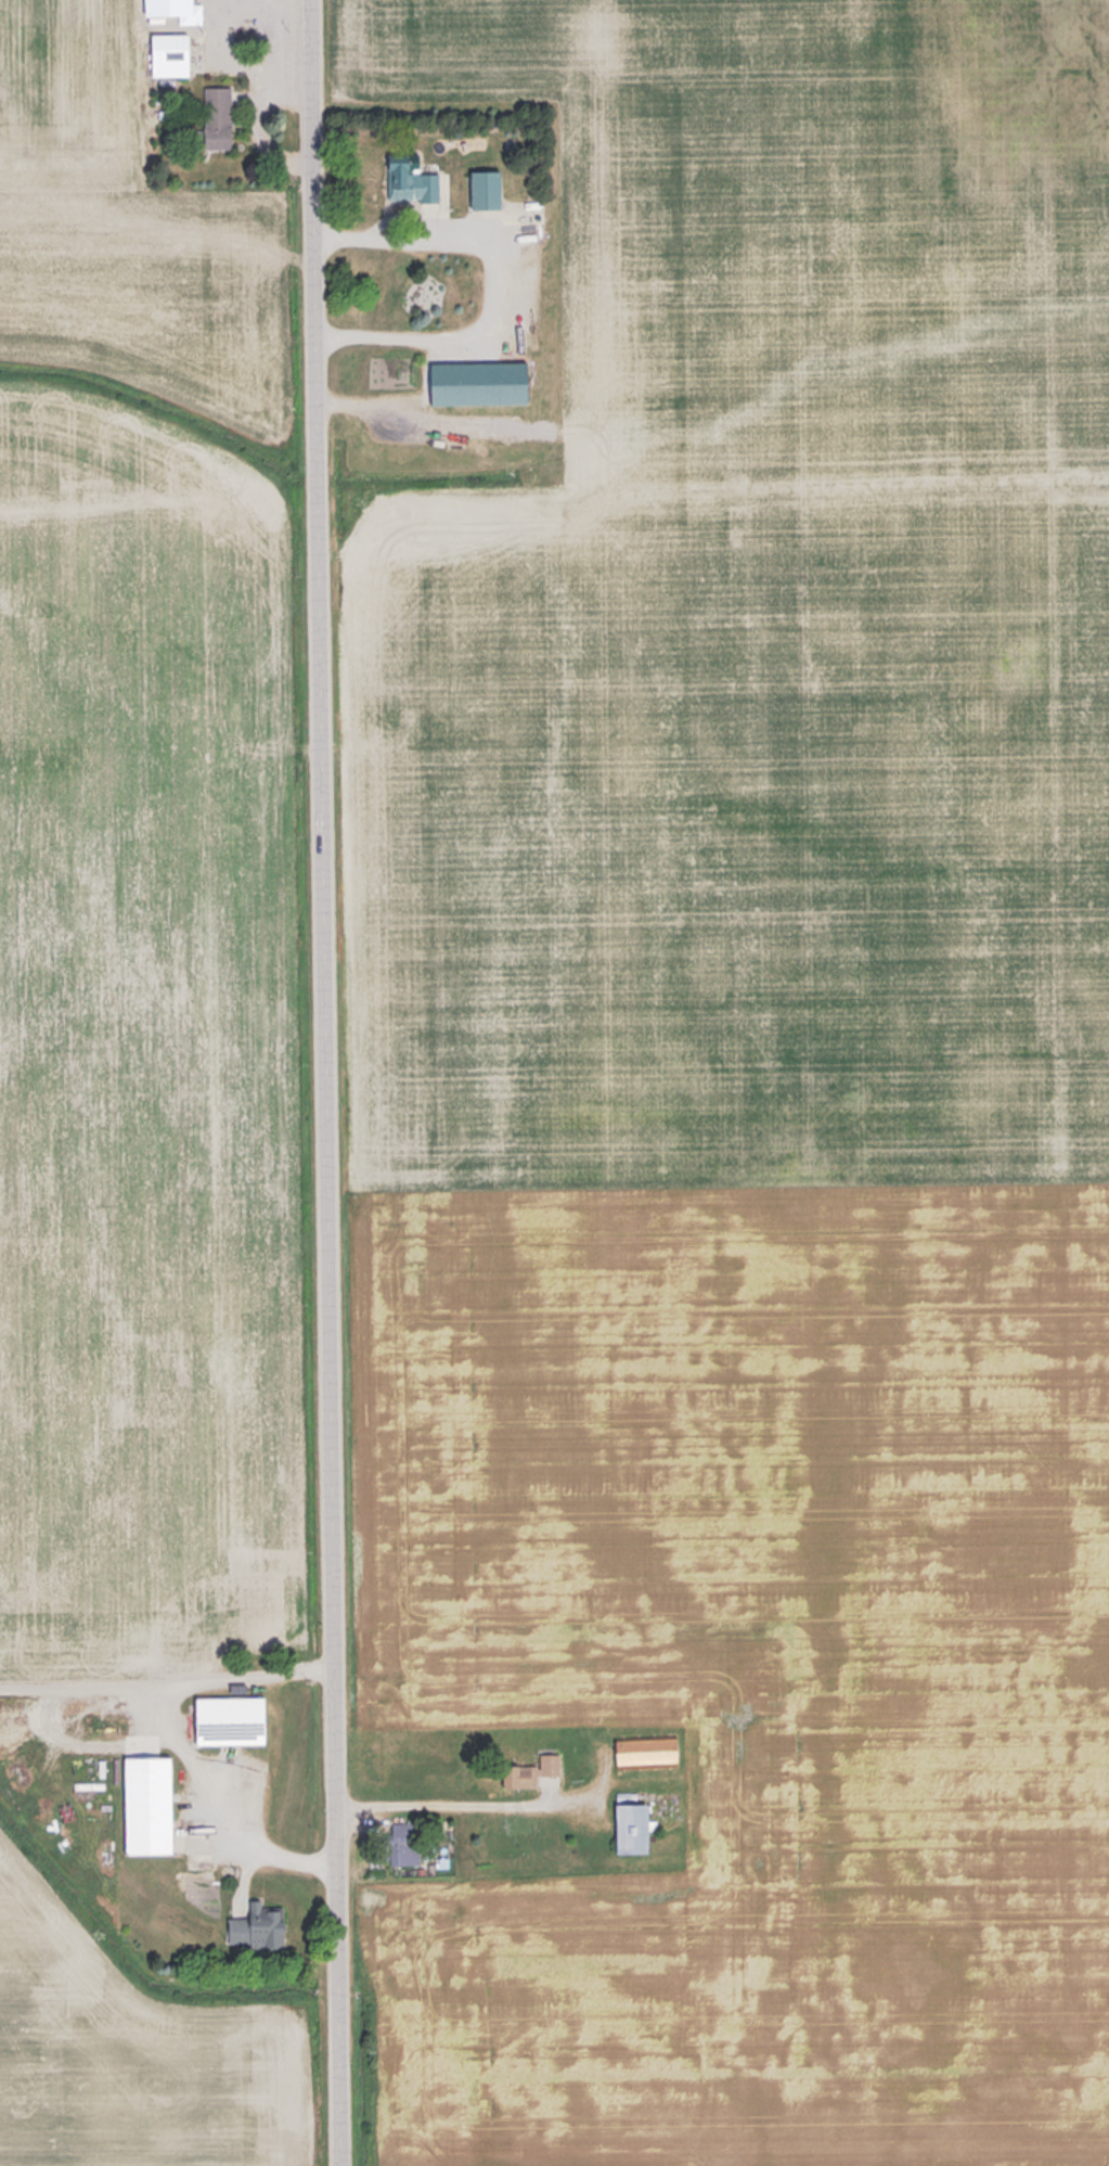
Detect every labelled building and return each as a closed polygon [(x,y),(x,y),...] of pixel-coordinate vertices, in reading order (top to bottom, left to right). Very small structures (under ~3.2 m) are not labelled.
[(190,75),(190,34),(153,34),(153,75),(190,75)] [(205,148),(233,148),(233,86),(205,86),(205,148)] [(440,172),(421,172),(421,152),(389,152),(389,201),(440,201),(440,172)] [(502,208),(502,169),(473,169),(473,208),(502,208)] [(529,361),(431,361),(431,404),(529,404),(529,361)] [(197,1744),(267,1744),(267,1695),(197,1695),(197,1744)] [(617,1735),(617,1766),(679,1766),(679,1735),(617,1735)] [(541,1764),(505,1764),(505,1787),(539,1787),(539,1776),(561,1776),(561,1753),(541,1753),(541,1764)] [(126,1853),(174,1853),(173,1754),(126,1754),(126,1853)] [(650,1801),(618,1801),(618,1851),(650,1851),(650,1801)] [(420,1864),(420,1821),(393,1821),(393,1864),(420,1864)] [(228,1916),(228,1947),(285,1947),(285,1908),(264,1908),(264,1897),(250,1897),(250,1916),(228,1916)]
